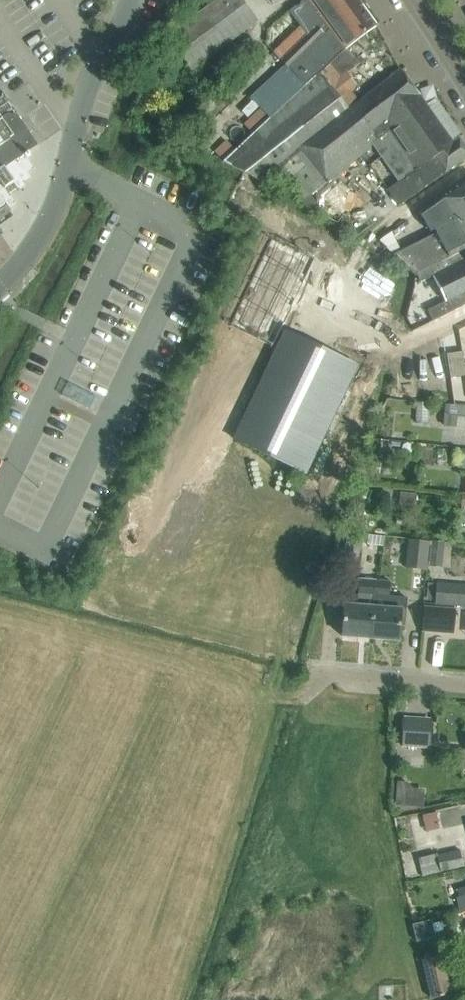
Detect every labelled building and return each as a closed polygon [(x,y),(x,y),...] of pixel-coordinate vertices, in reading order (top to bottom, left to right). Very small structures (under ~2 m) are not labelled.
[(256,22),(240,0),(217,0),(167,37),(192,70),(256,22)] [(281,59),(305,85),(320,74),(341,53),(377,27),(359,2),(358,0),(304,0),(288,11),(305,36),(281,59)] [(347,73),(359,64),(347,49),(341,53),(320,74),(349,111),(360,103),(350,90),(357,85),(347,73)] [(320,74),(305,85),(278,109),(221,162),(263,184),(264,184),(277,172),(302,201),(309,195),(319,187),(320,189),(370,149),(369,147),(371,146),(398,183),(389,189),(400,204),(426,186),(447,171),(464,158),(464,148),(459,139),(453,143),(400,71),(349,111),(320,74)] [(104,107),(112,111),(123,85),(115,82),(104,107)] [(10,214),(8,210),(16,205),(11,197),(25,187),(23,184),(31,178),(27,173),(34,169),(24,155),(38,146),(26,129),(0,91),(0,221),(10,214)] [(251,101),(240,111),(246,117),(257,107),(251,101)] [(464,249),(464,179),(418,212),(431,236),(396,254),(416,275),(417,274),(464,249)] [(336,224),(338,222),(360,201),(341,181),(311,210),(336,224)] [(272,239),(230,327),(273,348),(315,260),(272,239)] [(417,274),(422,282),(433,276),(445,302),(428,310),(433,321),(464,305),(464,249),(417,274)] [(306,474),(358,366),(286,331),(234,439),(306,474)] [(448,405),(446,427),(464,429),(464,406),(448,405)] [(390,440),(375,438),(373,456),(388,458),(390,440)] [(455,449),(454,464),(464,465),(464,449),(455,449)] [(374,461),(373,472),(381,473),(382,462),(374,461)] [(417,492),(402,491),(400,504),(416,506),(417,492)] [(359,559),(362,537),(348,536),(345,557),(359,559)] [(431,540),(410,537),(406,567),(428,570),(431,540)] [(442,567),(445,541),(433,540),(430,565),(442,567)] [(371,639),(375,581),(360,580),(359,596),(358,605),(340,604),(339,620),(344,621),(342,637),(371,639)] [(390,582),(375,581),(371,639),(399,641),(401,626),(405,626),(408,596),(389,595),(390,582)] [(437,582),(436,603),(464,605),(464,584),(437,582)] [(453,633),(455,610),(425,607),(423,631),(453,633)] [(429,748),(430,722),(405,720),(403,747),(429,748)] [(429,813),(431,828),(441,827),(440,812),(429,813)] [(464,866),(460,850),(437,856),(436,854),(417,859),(422,877),(464,866)] [(442,955),(421,960),(430,999),(434,998),(447,996),(451,995),(442,955)]
